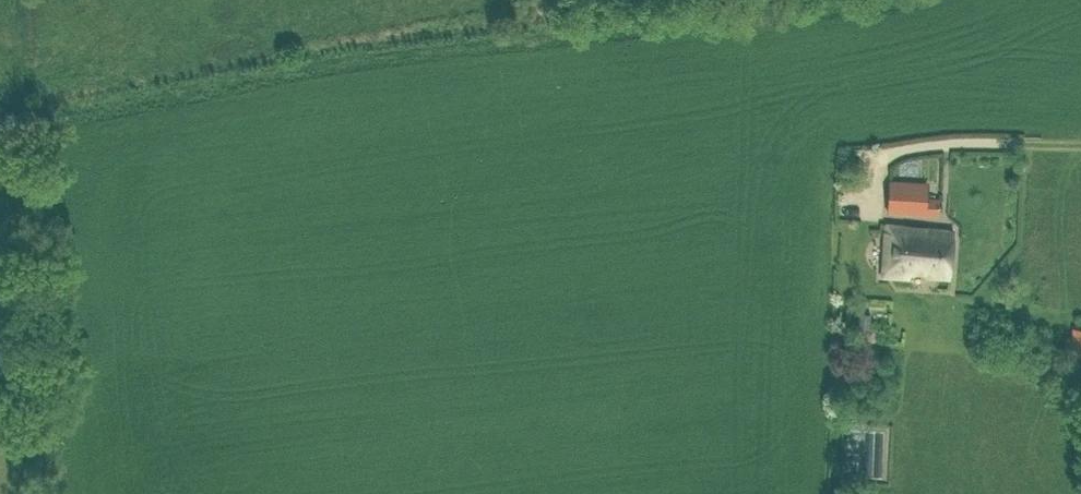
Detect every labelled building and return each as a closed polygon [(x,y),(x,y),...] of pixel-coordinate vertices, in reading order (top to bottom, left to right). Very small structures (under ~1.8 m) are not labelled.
[(939,197),(928,197),(928,184),(889,181),(887,210),(938,214),(939,197)] [(949,274),(952,227),(884,223),(880,275),(908,276),(909,271),(949,274)] [(879,438),(877,485),(895,485),(896,438),(879,438)]
